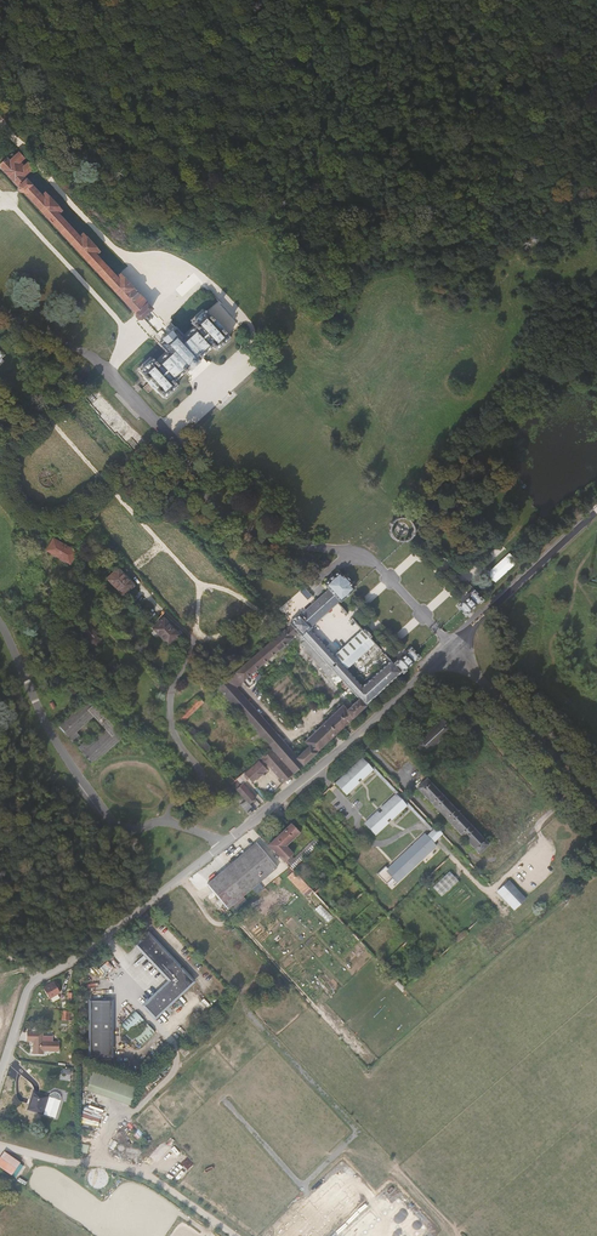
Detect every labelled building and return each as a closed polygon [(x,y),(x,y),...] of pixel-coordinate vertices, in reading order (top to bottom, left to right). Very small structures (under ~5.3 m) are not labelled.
[(117,274),(96,252),(100,249),(83,230),(79,233),(58,210),(62,208),(44,188),(40,191),(24,173),(32,166),(18,151),(15,153),(10,148),(5,153),(1,152),(2,148),(0,147),(0,166),(16,184),(15,185),(20,190),(21,189),(134,311),(132,313),(137,318),(139,316),(159,338),(158,340),(160,342),(156,344),(163,351),(153,359),(151,356),(149,359),(147,356),(135,367),(137,370),(134,372),(138,377),(136,379),(152,395),(154,394),(158,398),(161,396),(163,398),(175,388),(173,386),(176,383),(174,381),(186,370),(188,373),(192,370),(190,368),(196,362),(198,364),(203,359),(201,357),(212,347),(213,348),(216,346),(218,348),(229,337),(227,335),(229,334),(225,330),(227,328),(211,311),(210,312),(206,308),(204,310),(200,305),(191,315),(193,317),(190,319),(193,322),(183,330),(178,325),(174,327),(173,326),(169,330),(162,323),(166,319),(161,314),(158,316),(150,308),(153,305),(121,271),(117,274)] [(233,221),(236,227),(260,216),(257,210),(244,216),(243,212),(237,215),(238,218),(233,221)] [(291,271),(294,270),(294,265),(291,265),(290,261),(278,262),(280,275),(292,273),(291,271)] [(0,352),(4,349),(1,347),(11,337),(7,333),(0,340),(0,356),(2,354),(0,352)] [(402,537),(405,538),(409,536),(413,533),(417,528),(417,525),(417,518),(414,514),(410,510),(406,509),(402,509),(396,510),(391,516),(389,520),(389,527),(392,533),(397,536),(402,537)] [(45,546),(69,558),(76,546),(52,534),(45,546)] [(121,591),(133,581),(115,561),(104,572),(121,591)] [(341,598),(354,585),(352,582),(353,580),(345,571),(343,572),(338,566),(324,579),(329,584),(302,608),(300,606),(289,617),(291,619),(299,629),(302,631),(309,640),(322,654),(351,685),(358,694),(365,702),(400,670),(402,671),(406,667),(405,665),(412,658),(413,660),(419,654),(416,651),(412,649),(413,648),(410,644),(404,650),(406,652),(399,658),(397,656),(393,660),(389,656),(362,682),(340,656),(367,632),(360,624),(333,649),(310,623),(339,596),(341,598)] [(471,609),(469,607),(478,598),(480,600),(483,597),(474,587),(470,591),(472,592),(466,598),(464,595),(456,602),(459,605),(460,604),(464,608),(462,609),(466,613),(471,609)] [(166,641),(178,630),(162,612),(150,623),(166,641)] [(297,751),(237,684),(299,629),(291,619),(217,683),(217,684),(271,745),(292,769),(365,702),(358,694),(346,706),(342,702),(303,738),(307,742),(297,751)] [(97,649),(104,642),(90,625),(82,632),(97,649)] [(306,643),(309,640),(302,631),(298,634),(306,643)] [(214,654),(222,656),(226,645),(218,642),(214,654)] [(345,690),(351,685),(322,654),(317,658),(326,668),(327,667),(334,675),(336,673),(343,682),(340,684),(345,690)] [(217,684),(217,683),(213,679),(208,680),(202,683),(172,712),(176,721),(217,684)] [(89,698),(58,726),(74,742),(81,736),(76,731),(94,716),(106,730),(89,745),(85,741),(78,747),(93,764),(124,737),(89,698)] [(418,740),(426,748),(452,723),(444,715),(418,740)] [(89,744),(105,730),(98,721),(102,731),(97,735),(95,736),(94,736),(89,738),(87,731),(86,730),(90,729),(88,727),(86,723),(78,731),(81,737),(74,743),(78,747),(85,740),(89,744)] [(191,726),(186,731),(198,745),(204,740),(191,726)] [(292,770),(292,769),(271,745),(262,753),(249,764),(241,771),(247,777),(249,779),(252,776),(253,777),(261,770),(260,769),(264,765),(263,763),(265,761),(281,779),(292,770)] [(246,760),(249,764),(262,753),(259,750),(246,760)] [(363,776),(372,767),(361,755),(336,778),(347,790),(360,778),(358,776),(360,773),(363,776)] [(237,775),(241,771),(249,764),(246,760),(231,773),(234,777),(237,775)] [(437,823),(434,825),(374,763),(372,765),(395,789),(432,827),(428,831),(433,837),(442,828),(437,823)] [(248,800),(254,795),(243,781),(240,784),(238,780),(240,778),(237,775),(234,777),(231,780),(245,797),(248,800)] [(479,849),(488,841),(428,775),(419,783),(479,849)] [(390,813),(392,815),(406,802),(395,791),(381,804),(383,806),(380,809),(378,807),(365,819),(376,830),(389,818),(386,816),(390,813)] [(246,812),(253,806),(248,800),(245,797),(238,803),(246,812)] [(294,848),(287,840),(300,828),(298,826),(301,824),(293,816),(270,838),(289,859),(296,853),(292,849),(294,848)] [(74,844),(82,841),(74,819),(66,821),(74,844)] [(412,860),(414,861),(436,841),(433,837),(428,831),(425,829),(403,850),(405,852),(401,857),(399,854),(388,864),(386,861),(378,869),(387,879),(393,873),(397,877),(410,866),(408,863),(412,860)] [(241,891),(278,861),(257,835),(222,864),(241,891)] [(314,845),(318,840),(314,836),(309,840),(314,845)] [(289,859),(294,863),(314,845),(309,840),(296,853),(289,859)] [(328,914),(335,907),(294,863),(287,869),(328,914)] [(228,902),(241,891),(222,864),(207,876),(228,902)] [(433,882),(442,891),(458,876),(449,867),(433,882)] [(514,904),(525,894),(508,876),(497,886),(514,904)] [(162,1009),(195,979),(150,929),(137,940),(172,977),(150,996),(162,1009)] [(50,993),(62,986),(56,975),(44,982),(50,993)] [(251,993),(260,1003),(275,989),(266,980),(251,993)] [(155,1016),(162,1009),(150,996),(143,1002),(155,1016)] [(113,1058),(113,1002),(91,1002),(91,1058),(113,1058)] [(62,1014),(70,1014),(71,1005),(63,1005),(62,1014)] [(124,1022),(126,1024),(123,1026),(130,1033),(144,1020),(135,1011),(124,1022)] [(141,1046),(155,1032),(147,1023),(132,1036),(141,1046)] [(51,1045),(58,1045),(58,1035),(52,1035),(52,1029),(42,1029),(43,1025),(26,1024),(26,1035),(32,1035),(32,1048),(42,1048),(42,1042),(45,1042),(45,1043),(51,1044),(51,1045)] [(93,1071),(87,1091),(131,1105),(138,1086),(93,1071)] [(23,1101),(51,1111),(57,1095),(57,1091),(56,1088),(54,1085),(51,1085),(47,1086),(45,1089),(29,1084),(23,1101)] [(128,1118),(120,1124),(122,1127),(130,1121),(128,1118)] [(136,1130),(133,1135),(140,1141),(144,1136),(136,1130)] [(80,1144),(78,1152),(87,1154),(89,1146),(80,1144)] [(24,1166),(21,1163),(5,1151),(0,1158),(0,1167),(12,1175),(13,1175),(16,1177),(24,1166)]
